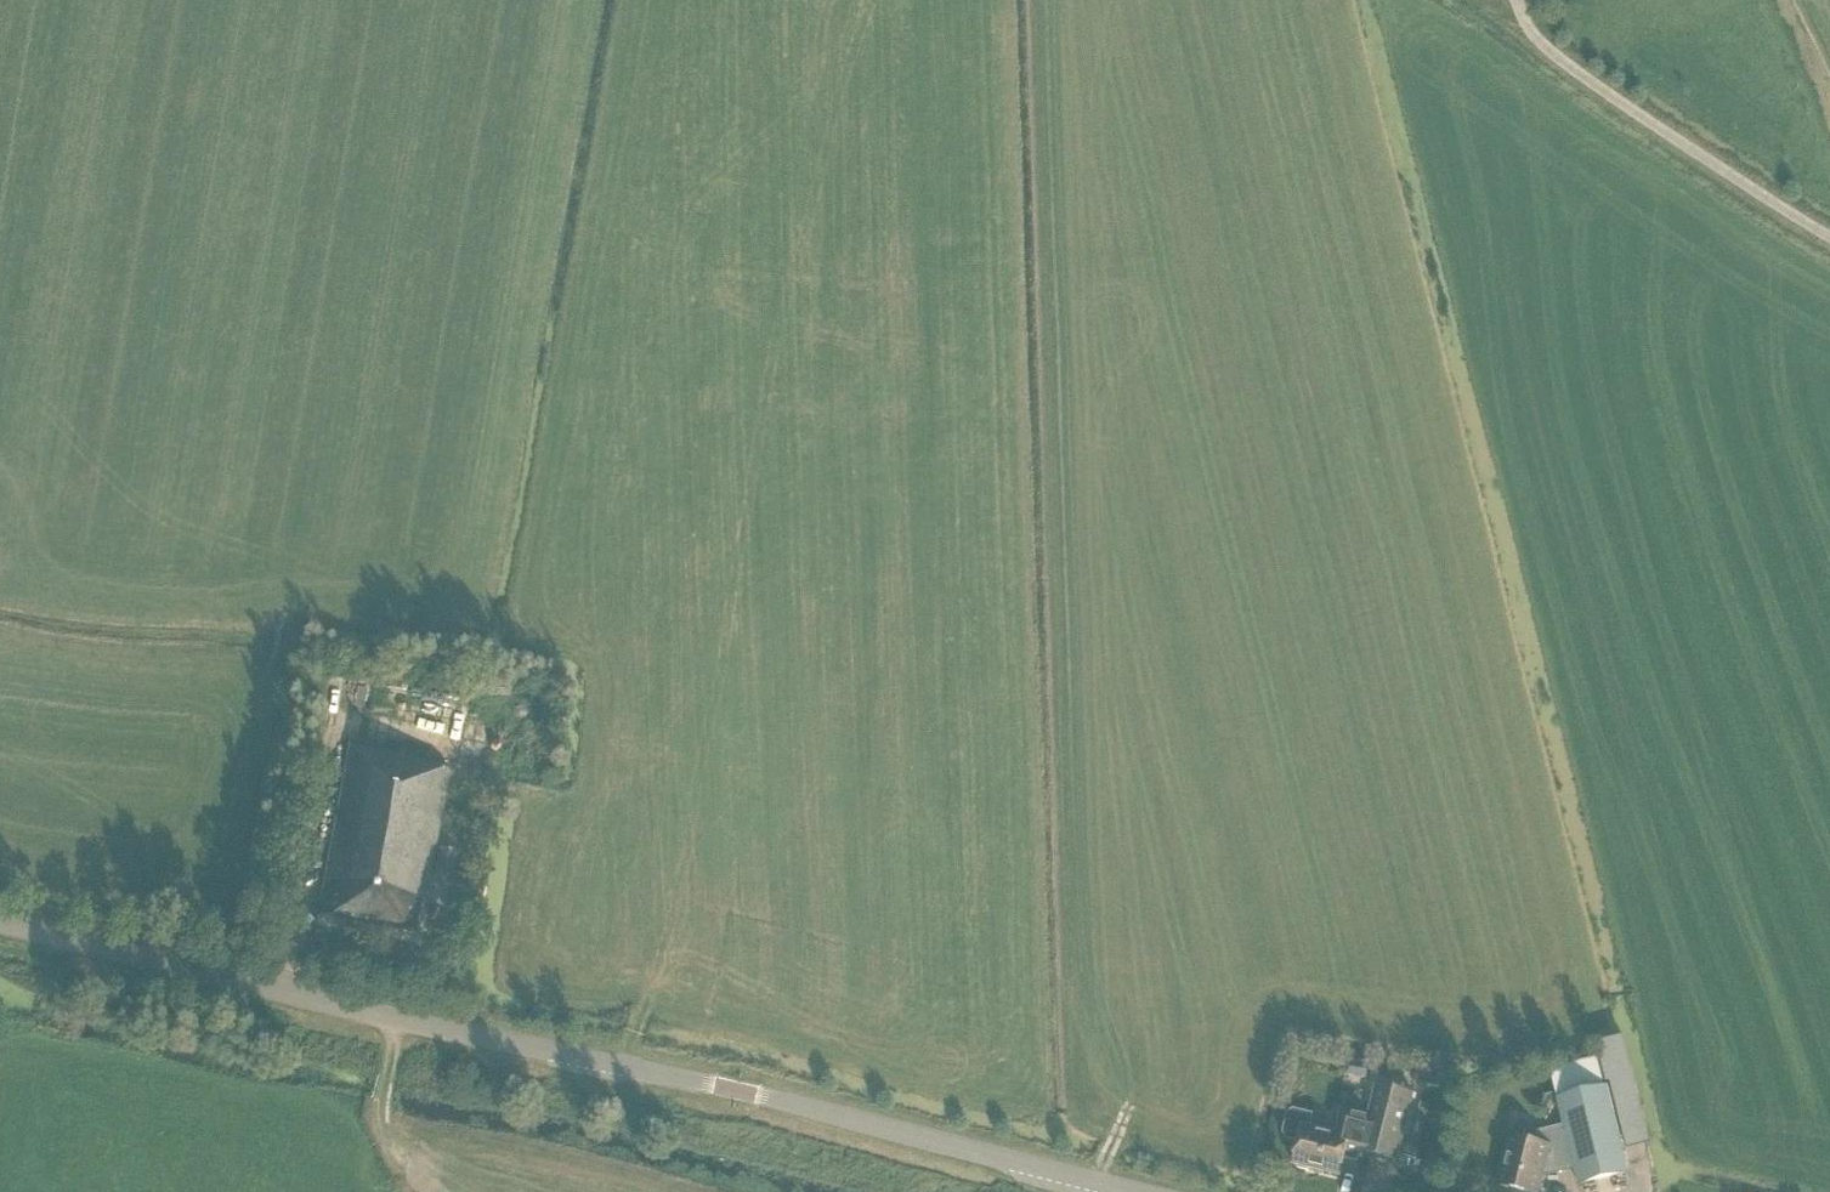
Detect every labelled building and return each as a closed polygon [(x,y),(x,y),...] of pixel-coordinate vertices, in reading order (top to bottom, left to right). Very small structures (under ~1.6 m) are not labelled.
[(425,874),(429,874),(449,769),(424,765),(425,759),(349,745),(318,915),(417,934),(423,903),(420,903),(425,874)] [(440,848),(435,874),(451,877),(456,851),(440,848)] [(1351,1059),(1348,1075),(1367,1078),(1370,1062),(1351,1059)] [(1415,1067),(1413,1081),(1440,1085),(1442,1072),(1415,1067)] [(1309,1167),(1339,1175),(1344,1152),(1356,1155),(1357,1152),(1362,1154),(1362,1151),(1398,1160),(1399,1155),(1403,1139),(1414,1094),(1376,1084),(1368,1117),(1342,1110),(1336,1134),(1309,1127),(1312,1114),(1294,1109),(1288,1113),(1283,1132),(1286,1138),(1298,1141),(1293,1163),(1299,1165),(1298,1168),(1308,1170),(1309,1167)] [(1578,1185),(1628,1172),(1607,1085),(1557,1098),(1564,1124),(1536,1131),(1534,1142),(1510,1136),(1498,1185),(1526,1191),(1537,1191),(1541,1177),(1574,1169),(1578,1185)] [(1403,1139),(1399,1155),(1416,1159),(1429,1103),(1420,1101),(1411,1141),(1403,1139)]
